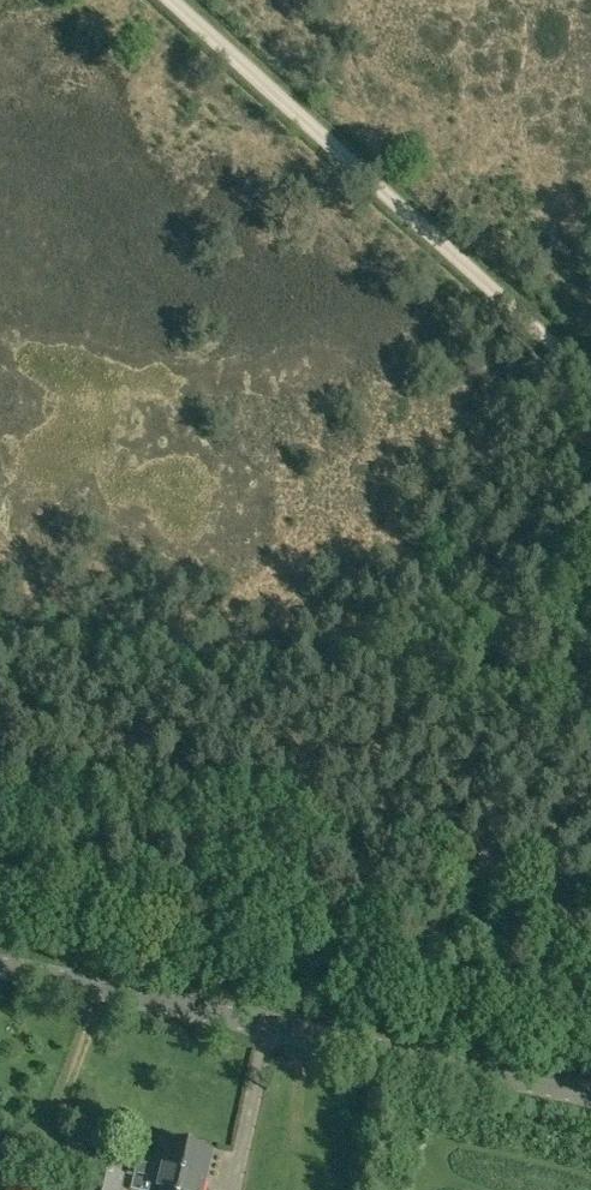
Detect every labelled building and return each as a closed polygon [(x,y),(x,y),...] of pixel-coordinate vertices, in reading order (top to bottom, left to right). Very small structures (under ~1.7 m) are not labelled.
[(468,987),(471,972),(453,968),(449,983),(468,987)] [(210,1151),(165,1141),(159,1168),(156,1167),(151,1189),(201,1189),(210,1151)] [(124,1175),(83,1165),(78,1185),(88,1187),(87,1189),(121,1189),(124,1175)]
